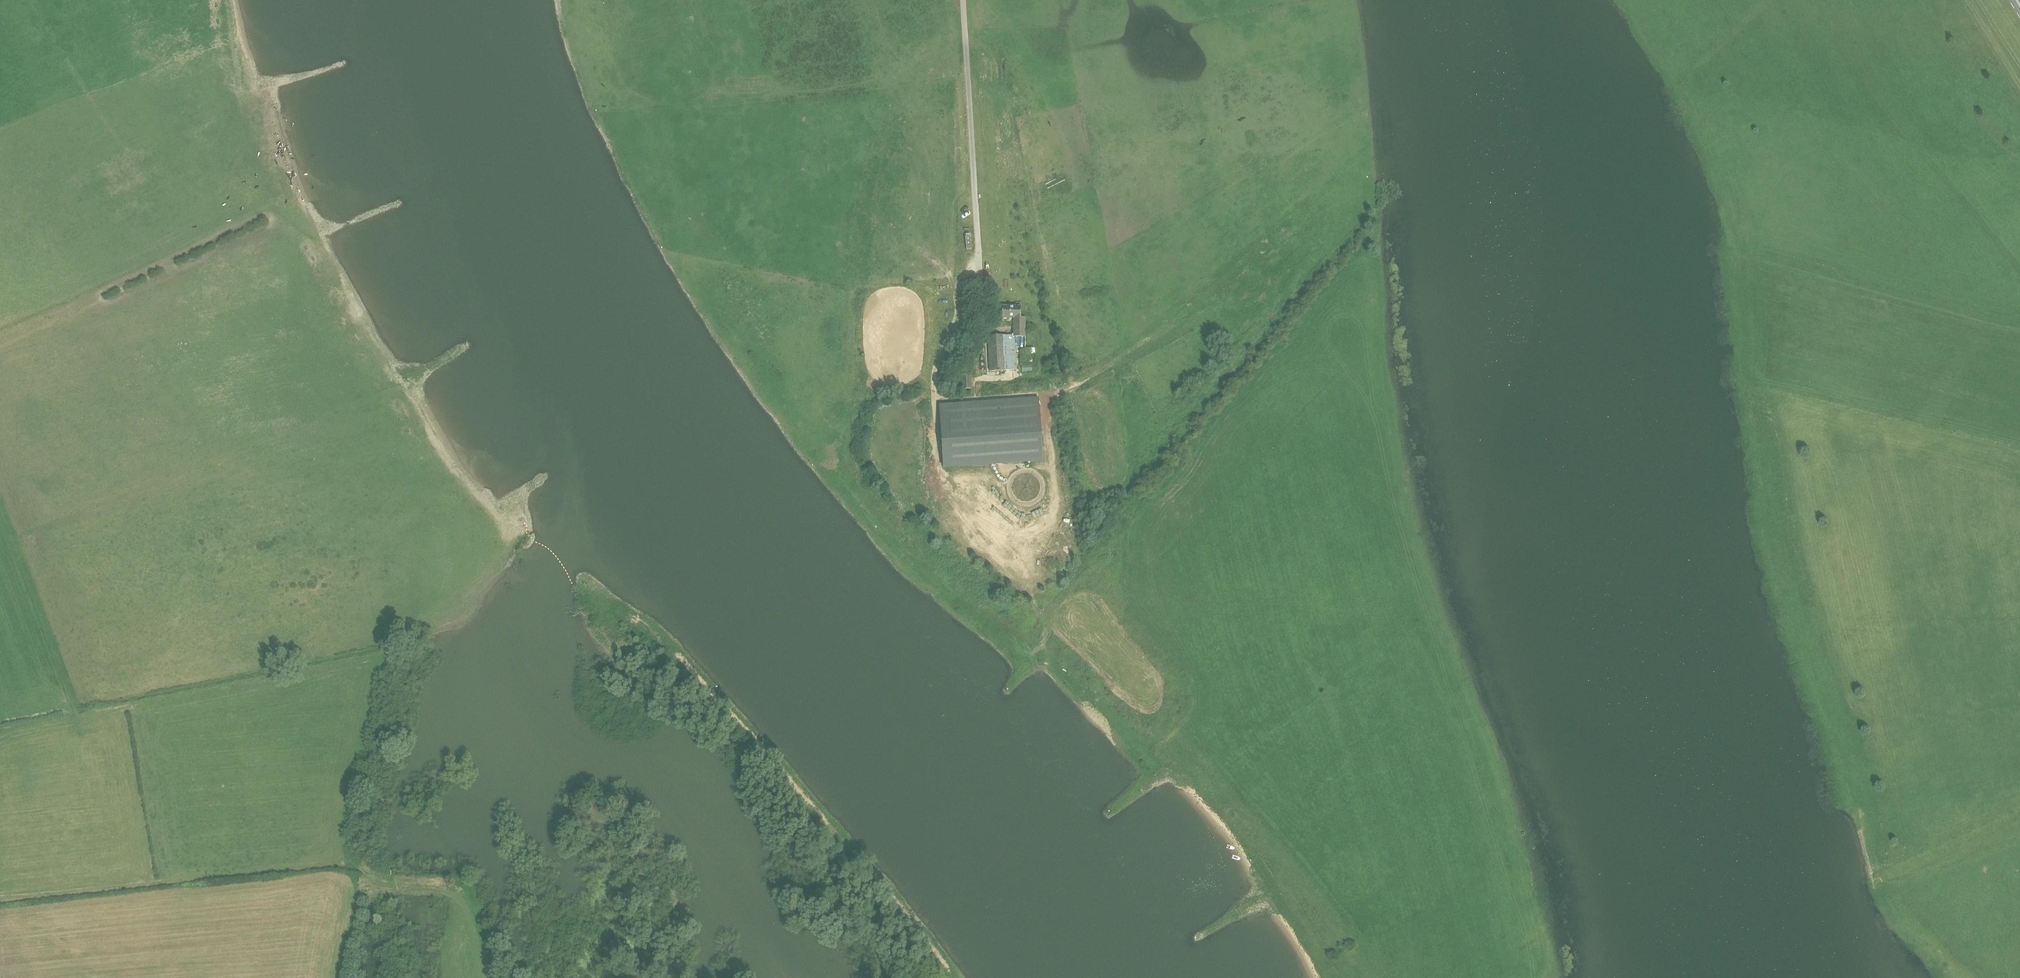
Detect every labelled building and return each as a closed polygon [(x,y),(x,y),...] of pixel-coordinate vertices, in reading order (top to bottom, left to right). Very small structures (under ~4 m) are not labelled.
[(1013,317),(1013,335),(1014,335),(1025,334),(1025,316),(1020,316),(1020,305),(1002,305),(1002,318),(1008,317),(1013,317)] [(1013,335),(988,335),(990,371),(1016,370),(1015,349),(1014,335),(1013,335)] [(963,389),(965,388),(972,388),(971,374),(962,375),(963,389)] [(1039,399),(939,404),(943,464),(1043,459),(1039,399)]
